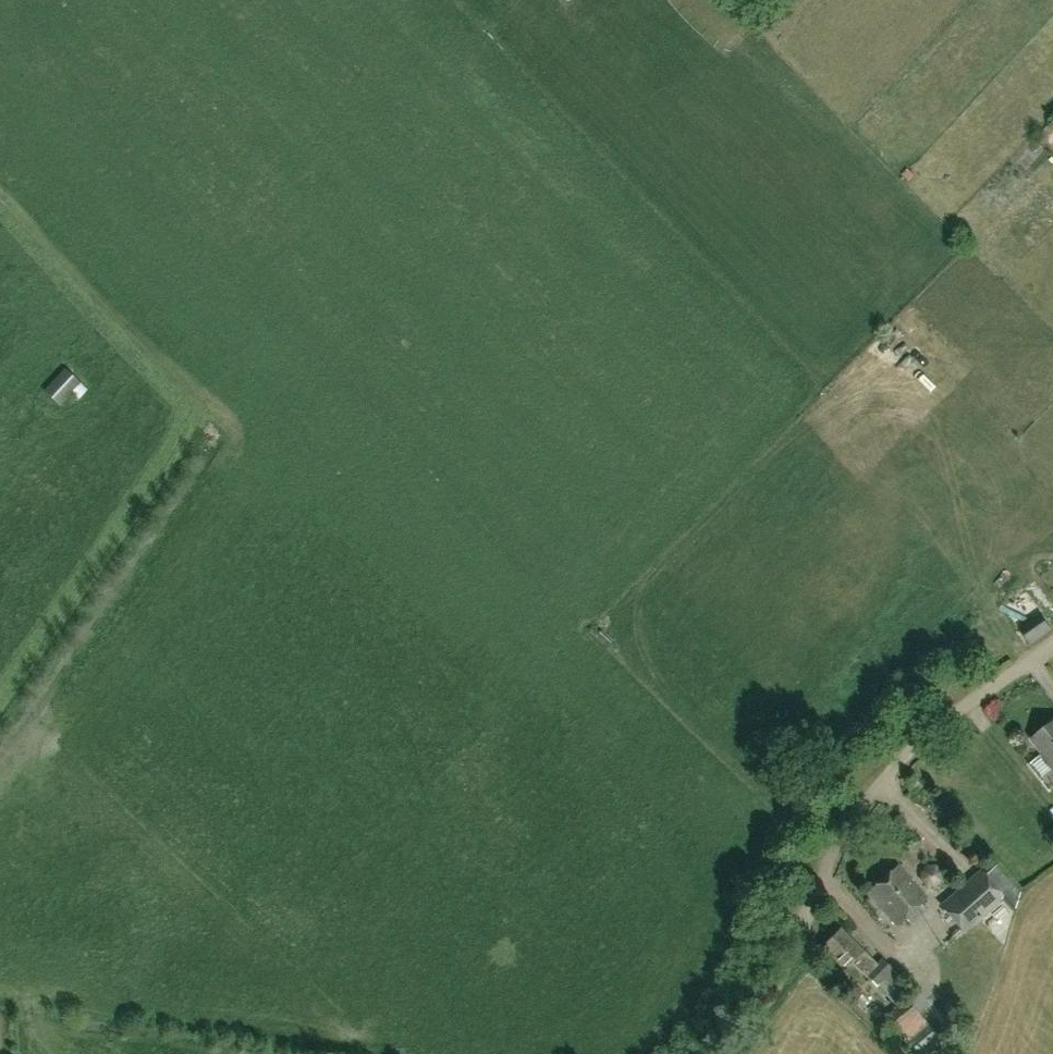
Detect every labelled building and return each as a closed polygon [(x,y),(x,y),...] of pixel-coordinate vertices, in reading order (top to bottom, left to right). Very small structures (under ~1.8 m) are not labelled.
[(64,368),(43,392),(59,406),(80,383),(64,368)] [(1051,628),(1041,615),(1024,627),(1020,630),(1029,643),(1051,628)] [(1033,739),(1052,764),(1052,722),(1033,739)] [(896,922),(913,908),(920,916),(927,910),(920,903),(926,897),(899,865),(869,890),(896,922)] [(981,872),(941,906),(964,933),(1004,899),(981,872)] [(884,993),(901,976),(882,958),(877,964),(841,927),(822,946),(845,968),(852,961),(884,993)]
